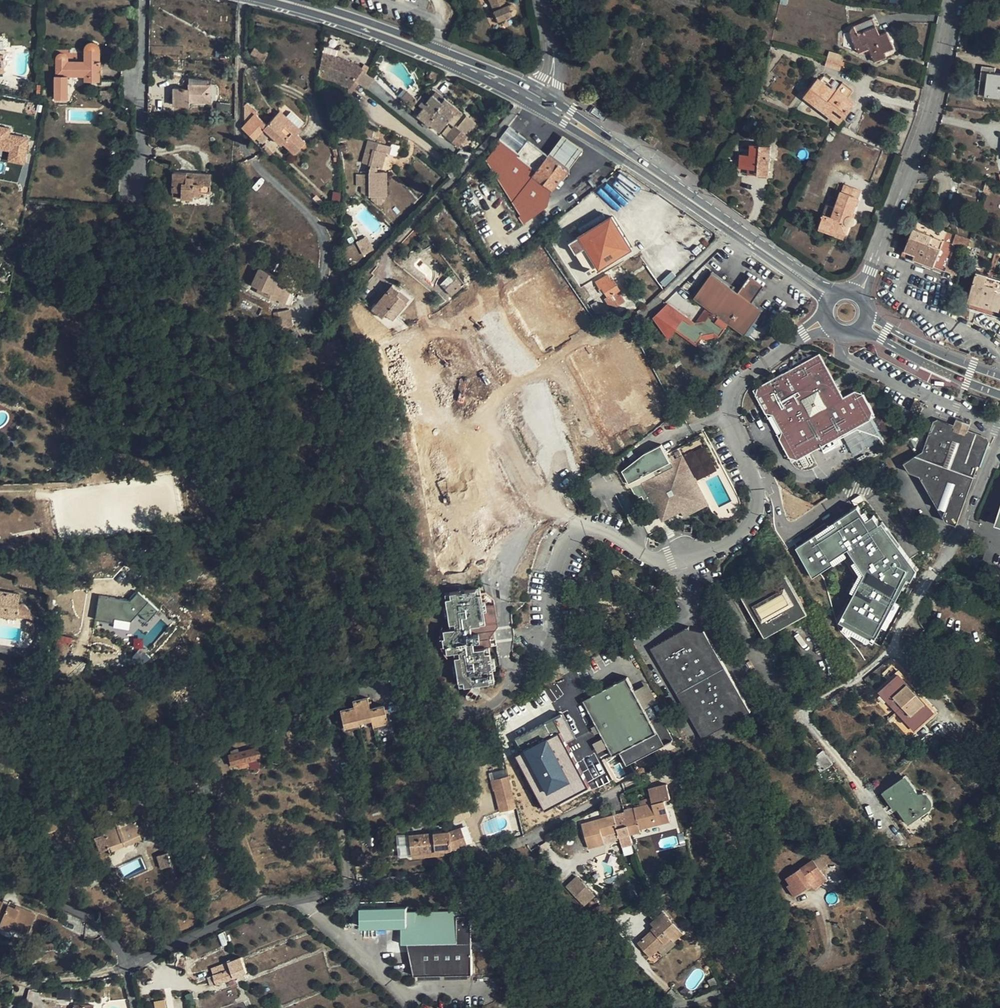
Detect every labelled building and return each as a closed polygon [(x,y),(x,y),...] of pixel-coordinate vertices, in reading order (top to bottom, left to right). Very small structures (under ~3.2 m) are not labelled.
[(499,20),(512,15),(513,14),(515,12),(516,11),(516,9),(516,7),(515,6),(514,5),(513,4),(511,4),(510,4),(509,4),(506,6),(504,0),(490,0),(499,20)] [(851,36),(856,48),(857,49),(859,54),(869,50),(875,63),(888,57),(886,53),(895,49),(888,31),(881,34),(873,19),(856,25),(854,26),(853,26),(852,27),(851,28),(850,29),(850,30),(850,32),(851,36)] [(851,36),(850,32),(844,33),(844,45),(847,47),(849,47),(852,48),(856,48),(851,36)] [(89,75),(89,80),(100,80),(100,60),(100,50),(99,48),(100,47),(99,46),(98,45),(97,44),(97,43),(96,43),(95,42),(93,42),(92,42),(91,42),(89,43),(88,43),(87,44),(86,46),(85,48),(85,50),(85,61),(68,61),(68,59),(68,57),(67,55),(66,54),(64,53),(62,53),(60,53),(58,54),(57,56),(57,57),(57,59),(56,76),(55,76),(55,98),(68,98),(68,75),(85,75),(89,75)] [(355,64),(350,61),(348,64),(343,62),(344,59),(335,56),(323,53),(318,76),(334,81),(337,82),(349,88),(363,69),(362,68),(355,64)] [(828,57),(826,61),(841,66),(843,61),(828,57)] [(841,66),(826,61),(825,65),(840,70),(841,66)] [(980,80),(987,81),(985,96),(999,99),(999,73),(995,73),(996,67),(982,65),(980,80)] [(429,75),(436,79),(439,73),(431,70),(429,75)] [(827,105),(843,117),(855,102),(848,97),(853,90),(843,82),(841,85),(834,80),(829,87),(819,79),(806,96),(823,109),(827,105)] [(987,81),(980,80),(978,96),(985,96),(987,81)] [(210,84),(207,84),(189,84),(190,88),(174,88),(174,104),(190,104),(190,100),(210,101),(210,84)] [(409,93),(403,96),(408,105),(414,102),(409,93)] [(440,131),(448,121),(455,112),(441,102),(433,95),(426,104),(423,102),(420,105),(423,107),(417,115),(430,125),(431,124),(440,131)] [(445,98),(441,102),(455,112),(448,121),(453,124),(463,112),(445,98)] [(229,110),(230,103),(217,101),(216,109),(229,110)] [(286,117),(285,116),(281,120),(276,115),(267,124),(257,114),(258,113),(248,103),(245,106),(245,125),(242,128),(254,139),(255,137),(262,143),(270,133),(282,144),(284,143),(295,153),(305,142),(297,135),(301,130),(298,128),(286,117)] [(827,105),(823,109),(840,122),(843,117),(827,105)] [(281,120),(285,116),(280,111),(276,115),(281,120)] [(291,112),(286,117),(298,128),(303,123),(291,112)] [(582,149),(564,134),(549,154),(508,125),(495,141),(498,143),(489,161),(499,177),(516,154),(536,170),(532,174),(551,188),(552,189),(561,177),(582,149)] [(659,139),(648,132),(644,139),(654,145),(659,139)] [(370,173),(369,184),(370,194),(369,196),(380,196),(380,172),(374,172),(375,169),(375,167),(382,169),(386,151),(390,152),(391,145),(376,141),(374,148),(372,148),(371,153),(364,151),(361,163),(368,164),(368,165),(370,166),(370,173)] [(758,169),(758,175),(769,175),(771,146),(766,145),(766,142),(758,141),(758,145),(751,144),(750,155),(741,154),(740,167),(748,168),(758,169)] [(274,151),(266,143),(263,146),(270,155),(274,151)] [(530,216),(551,188),(532,174),(536,170),(516,154),(499,177),(498,179),(526,221),(530,216)] [(16,157),(9,163),(15,171),(23,165),(16,157)] [(211,174),(194,173),(194,176),(187,176),(187,172),(174,172),(173,191),(181,192),(181,197),(193,198),(193,195),(201,194),(201,192),(211,192),(211,174)] [(841,192),(859,198),(862,190),(844,184),(841,192)] [(340,202),(340,192),(333,191),(332,201),(340,202)] [(859,198),(841,192),(836,207),(827,205),(820,226),(838,232),(837,235),(844,238),(850,225),(852,224),(853,224),(854,222),(855,220),(854,218),(852,216),(859,198)] [(633,247),(612,214),(569,241),(577,252),(585,247),(599,269),(633,247)] [(536,221),(530,216),(526,221),(527,227),(536,221)] [(914,228),(903,255),(934,266),(945,271),(956,244),(944,240),(914,228)] [(356,242),(363,256),(373,250),(366,237),(356,242)] [(257,292),(284,304),(295,279),(280,272),(278,276),(258,268),(251,285),(258,289),(257,292)] [(763,310),(753,302),(739,292),(712,273),(694,297),(719,315),(729,323),(745,334),(763,310)] [(971,292),(968,302),(985,307),(983,312),(999,316),(999,312),(999,311),(999,308),(999,279),(977,273),(971,292)] [(453,274),(442,284),(453,294),(463,283),(453,274)] [(612,309),(625,300),(620,291),(621,291),(614,279),(612,280),(608,275),(597,282),(601,289),(599,290),(602,294),(606,292),(609,297),(605,299),(612,309)] [(739,292),(753,302),(765,285),(751,275),(739,292)] [(509,279),(500,285),(509,298),(517,292),(509,279)] [(392,319),(394,316),(407,302),(397,295),(400,291),(393,285),(372,310),(382,317),(385,313),(392,319)] [(509,298),(500,285),(494,289),(502,302),(509,298)] [(407,302),(394,316),(397,318),(414,298),(403,288),(400,291),(397,295),(407,302)] [(491,319),(494,316),(497,314),(490,302),(483,307),(491,319)] [(985,307),(968,302),(967,307),(983,312),(985,307)] [(594,303),(589,307),(596,317),(601,313),(594,303)] [(290,309),(275,312),(277,329),(293,327),(290,309)] [(696,343),(699,339),(702,335),(713,333),(715,333),(720,336),(726,327),(729,323),(719,315),(716,320),(710,315),(706,320),(692,323),(684,317),(683,319),(676,329),(696,343)] [(729,323),(726,327),(742,339),(745,334),(729,323)] [(820,353),(758,386),(756,395),(766,413),(773,414),(774,417),(781,429),(782,431),(780,439),(790,457),(798,459),(871,419),(873,411),(863,393),(855,390),(844,397),(820,353)] [(908,413),(919,418),(924,407),(920,406),(922,403),(915,400),(908,413)] [(520,410),(507,420),(512,426),(515,424),(525,438),(522,440),(535,458),(543,452),(550,448),(543,438),(541,439),(539,435),(542,433),(529,415),(525,417),(520,410)] [(781,429),(774,417),(769,419),(776,431),(781,429)] [(971,423),(957,418),(955,424),(968,429),(971,423)] [(871,419),(843,434),(854,453),(881,438),(871,419)] [(923,451),(903,465),(908,473),(919,477),(945,520),(957,525),(979,465),(980,466),(989,442),(988,437),(968,429),(955,424),(940,419),(934,421),(923,451)] [(515,424),(512,426),(522,440),(525,438),(515,424)] [(496,425),(491,429),(494,435),(500,431),(496,425)] [(547,434),(543,438),(550,448),(543,452),(546,457),(553,452),(558,449),(547,434)] [(652,516),(657,513),(662,511),(673,514),(680,510),(681,512),(684,518),(709,504),(696,479),(712,471),(713,470),(714,470),(715,468),(716,467),(717,465),(717,462),(703,436),(667,455),(662,445),(644,453),(645,456),(633,462),(636,467),(623,474),(637,498),(642,496),(652,516)] [(662,511),(657,513),(662,522),(681,512),(680,510),(673,514),(662,511)] [(857,510),(793,547),(811,579),(848,557),(860,577),(839,626),(876,642),(901,585),(912,579),(913,576),(877,515),(864,522),(857,510)] [(765,636),(806,612),(783,571),(742,595),(765,636)] [(492,668),(491,659),(490,651),(490,646),(491,645),(490,637),(498,625),(494,599),(485,592),(481,593),(476,593),(475,588),(450,592),(451,597),(445,598),(449,623),(455,622),(455,627),(450,628),(441,629),(440,635),(440,637),(438,638),(439,645),(441,645),(442,648),(444,652),(454,651),(459,651),(460,656),(454,656),(458,681),(463,681),(464,686),(489,681),(488,677),(493,676),(492,668)] [(17,618),(17,617),(19,603),(21,595),(0,591),(0,615),(17,618)] [(22,604),(19,603),(17,617),(27,618),(34,619),(33,616),(33,613),(31,611),(30,610),(29,608),(27,607),(27,606),(26,605),(25,605),(24,605),(23,604),(22,604)] [(146,612),(131,616),(133,625),(149,621),(146,612)] [(133,625),(131,616),(119,619),(121,627),(133,625)] [(34,619),(27,618),(26,632),(33,633),(35,619),(34,619)] [(513,627),(498,625),(490,637),(514,636),(513,627)] [(650,648),(702,739),(751,711),(704,629),(702,631),(690,628),(689,626),(650,648)] [(935,712),(899,673),(878,692),(914,731),(935,712)] [(674,738),(665,722),(662,724),(657,716),(650,719),(628,677),(583,700),(613,755),(619,752),(627,765),(665,745),(673,740),(672,739),(674,738)] [(340,709),(345,727),(359,724),(358,721),(371,719),(372,721),(373,726),(388,722),(384,705),(370,708),(367,697),(353,700),(354,707),(340,709)] [(566,743),(574,739),(570,731),(573,730),(563,712),(516,738),(523,751),(516,755),(546,810),(590,786),(566,743)] [(238,764),(249,761),(261,758),(258,747),(239,752),(239,749),(231,751),(232,755),(229,755),(231,766),(238,764)] [(833,764),(823,750),(812,760),(820,772),(833,764)] [(496,790),(511,786),(508,776),(491,780),(494,790),(496,790)] [(904,776),(884,790),(897,808),(907,822),(926,808),(918,797),(904,776)] [(625,816),(630,834),(641,832),(640,829),(670,821),(665,799),(670,798),(667,783),(648,788),(651,797),(652,803),(640,806),(634,807),(624,810),(625,816)] [(516,807),(511,786),(496,790),(502,811),(516,807)] [(897,808),(884,790),(882,792),(895,810),(897,808)] [(652,803),(651,797),(639,800),(640,806),(652,803)] [(449,808),(452,815),(467,809),(465,802),(449,808)] [(619,837),(630,834),(625,816),(615,819),(614,815),(582,824),(588,848),(605,843),(603,835),(618,831),(619,837)] [(100,829),(108,847),(122,840),(125,846),(142,839),(141,837),(149,834),(142,817),(119,826),(117,822),(100,829)] [(657,826),(659,832),(671,829),(669,823),(657,826)] [(433,833),(409,835),(410,854),(435,852),(435,851),(442,850),(451,849),(467,843),(461,827),(449,831),(433,833)] [(399,855),(410,854),(409,835),(409,833),(397,834),(399,855)] [(122,840),(108,847),(111,852),(125,846),(122,840)] [(435,852),(410,854),(411,859),(442,855),(442,850),(435,851),(435,852)] [(820,855),(814,860),(821,869),(827,865),(820,855)] [(821,869),(814,860),(813,859),(786,878),(790,884),(787,886),(794,896),(812,885),(814,888),(828,879),(821,869)] [(585,886),(576,876),(566,885),(575,895),(585,886)] [(592,894),(585,886),(575,895),(582,902),(592,894)] [(594,895),(592,894),(582,902),(584,904),(594,895)] [(20,907),(19,909),(15,907),(8,904),(8,905),(2,902),(1,904),(0,907),(0,921),(1,921),(0,923),(0,926),(10,930),(12,928),(28,934),(37,914),(20,907)] [(649,914),(654,919),(663,911),(658,905),(649,914)] [(408,912),(408,906),(361,907),(361,927),(395,926),(396,927),(406,927),(406,943),(408,943),(414,943),(414,952),(411,952),(412,959),(415,959),(415,975),(473,974),(471,916),(457,916),(457,911),(408,912)] [(682,932),(663,911),(654,919),(654,920),(651,923),(654,926),(654,927),(652,929),(653,930),(638,943),(650,956),(670,937),(673,940),(682,932)] [(516,950),(515,940),(490,943),(491,952),(516,950)] [(228,980),(236,977),(248,972),(242,956),(212,968),(214,974),(208,977),(212,987),(228,980)] [(239,985),(236,977),(228,980),(231,987),(239,985)] [(158,1007),(165,1007),(163,999),(156,1001),(158,1007)]
